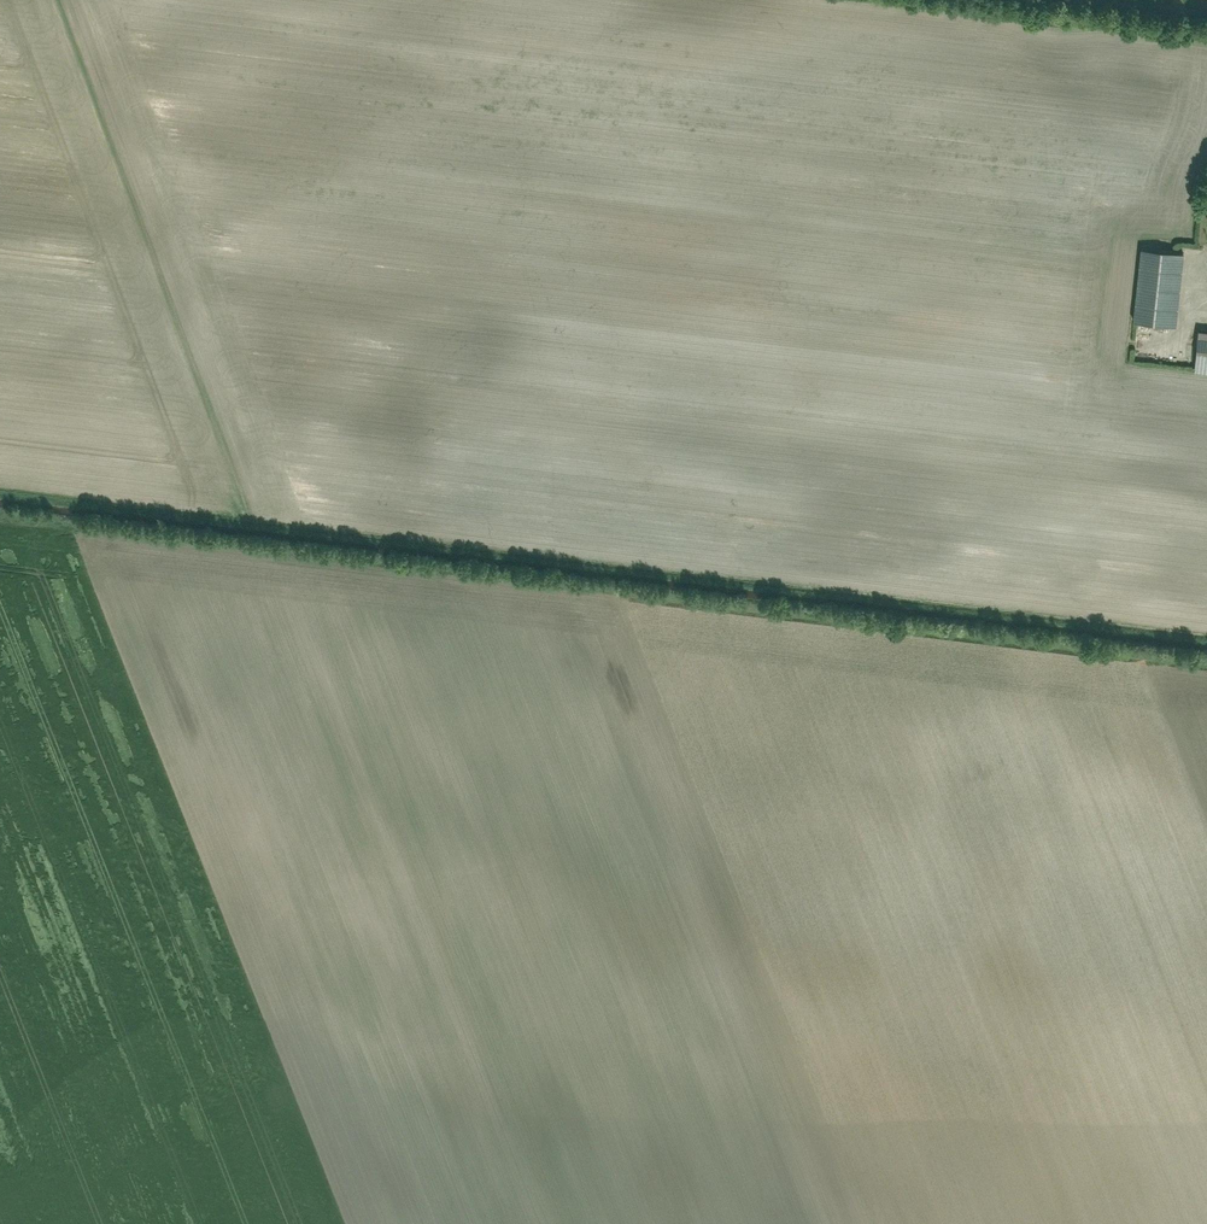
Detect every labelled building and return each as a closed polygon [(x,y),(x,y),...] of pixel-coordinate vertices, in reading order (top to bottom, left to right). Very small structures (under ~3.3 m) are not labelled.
[(1143,245),(1134,319),(1174,324),(1183,250),(1143,245)] [(1193,370),(1206,372),(1206,328),(1199,327),(1193,370)]
